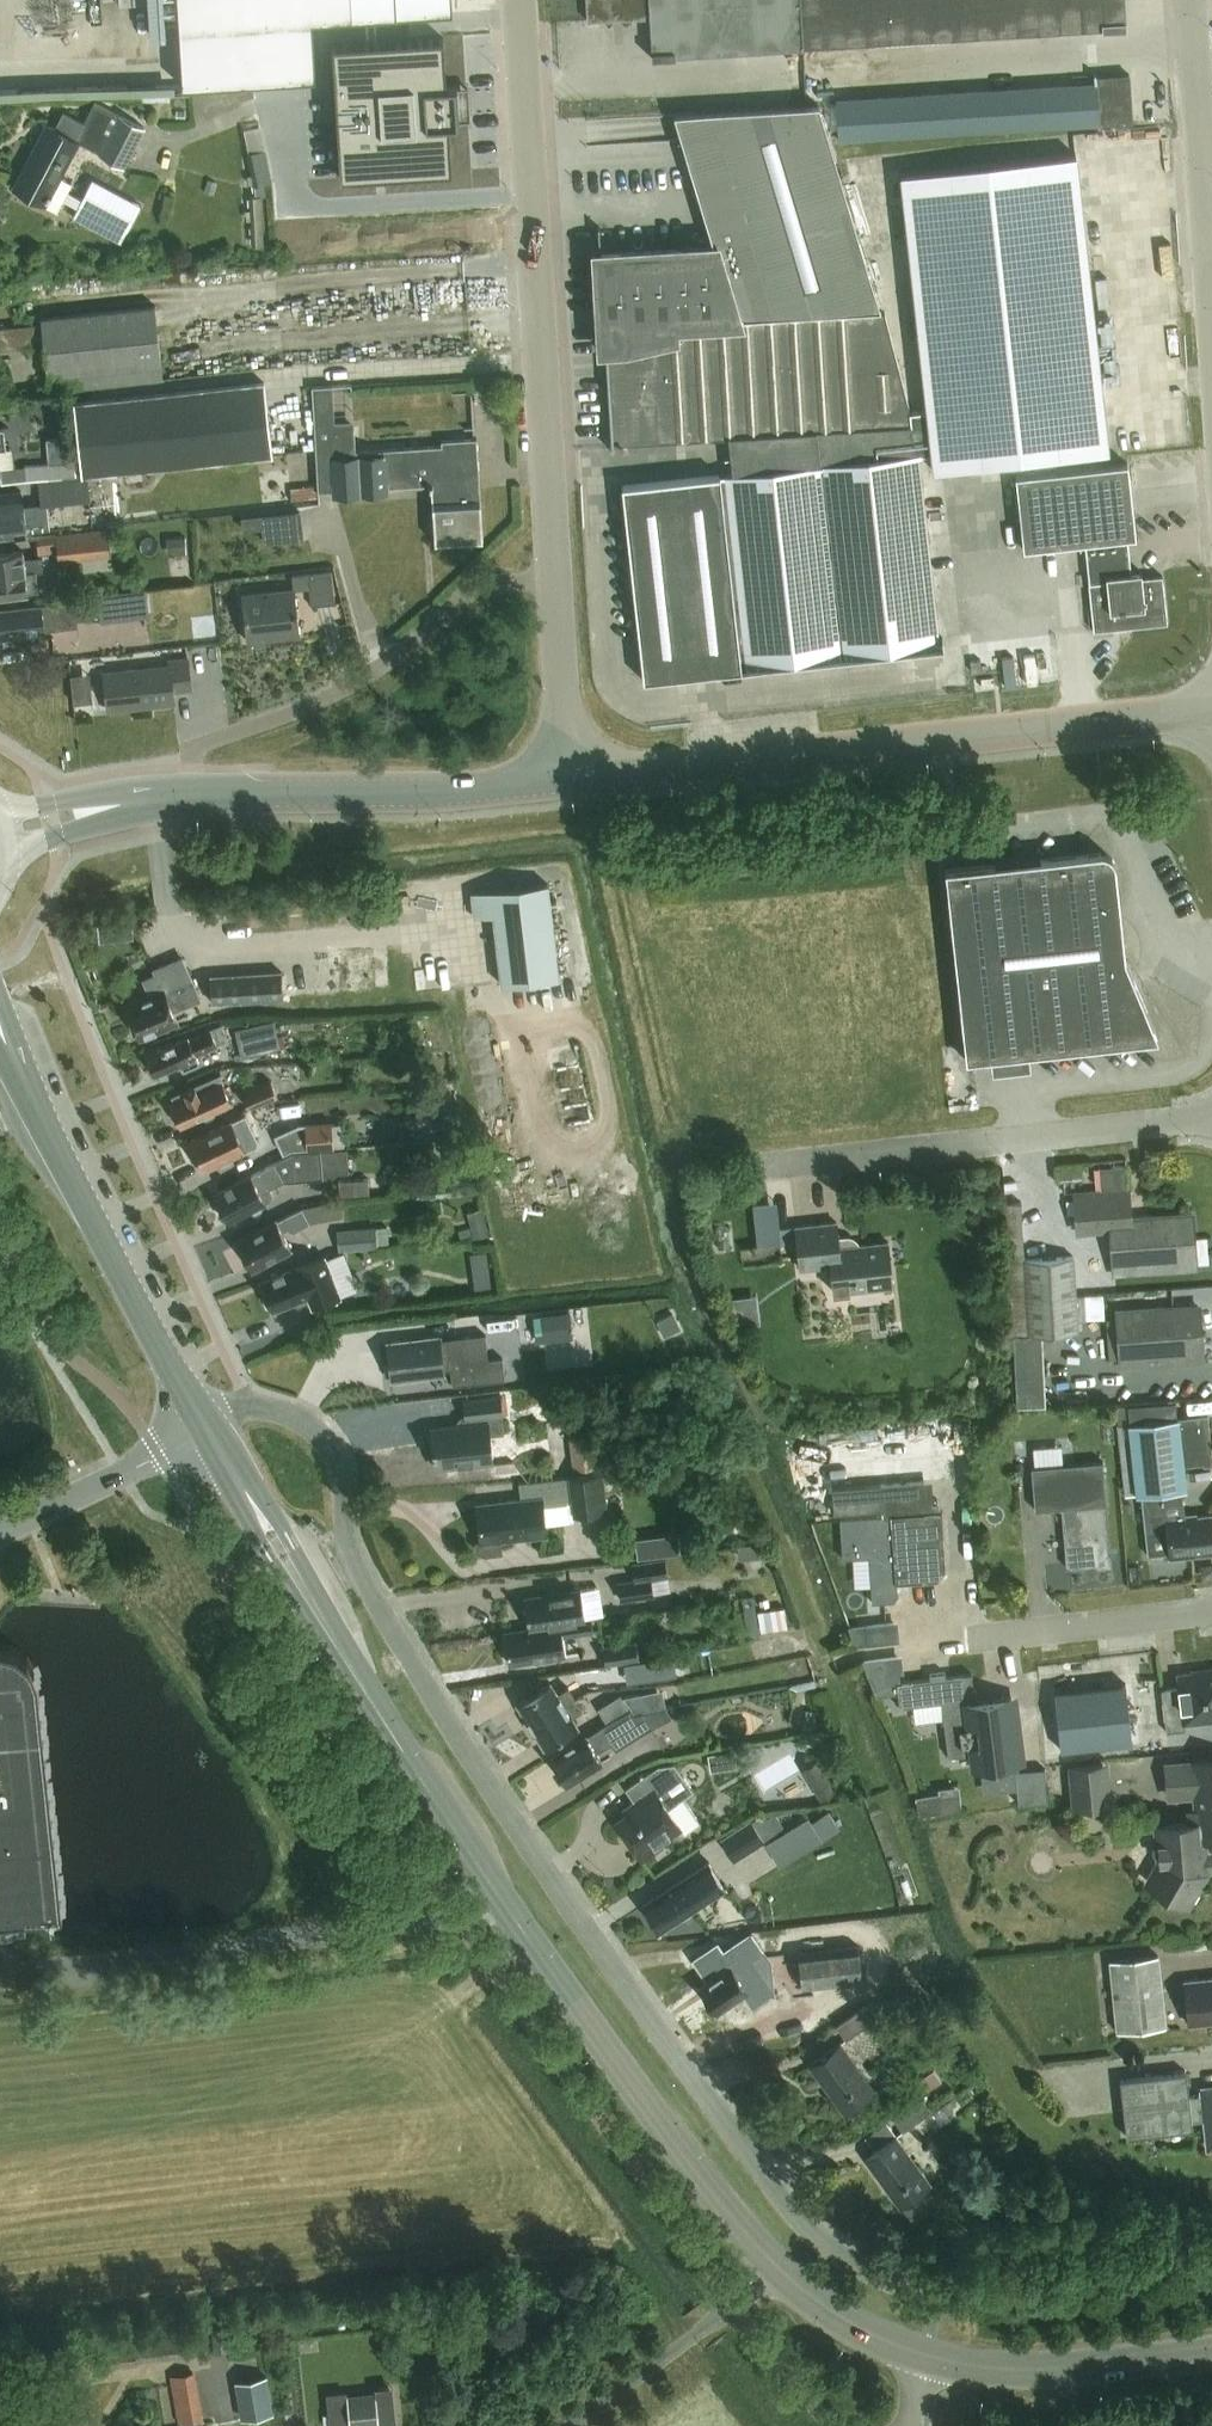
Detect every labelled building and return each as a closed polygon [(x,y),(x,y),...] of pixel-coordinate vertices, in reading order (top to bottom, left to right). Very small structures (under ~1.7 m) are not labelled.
[(191,91),(316,82),(313,33),(414,26),(412,0),(185,0),(191,91)] [(414,26),(417,26),(452,23),(450,0),(412,0),(414,26)] [(589,18),(658,14),(660,47),(653,47),(654,55),(804,46),(804,45),(1103,27),(1103,29),(1126,27),(1125,0),(588,0),(589,18)] [(443,35),(333,42),(341,174),(452,167),(449,121),(459,120),(456,82),(446,83),(443,35)] [(840,137),(1134,118),(1131,71),(1095,73),(1095,79),(838,96),(840,137)] [(84,122),(64,111),(55,127),(47,123),(13,187),(58,211),(64,199),(78,206),(82,199),(68,192),(73,183),(62,178),(81,142),(100,152),(99,153),(125,167),(146,128),(96,101),(84,122)] [(681,110),(676,110),(681,127),(704,204),(716,244),(862,241),(821,101),(681,110)] [(265,149),(248,153),(256,189),(257,196),(261,196),(266,195),(264,184),(273,182),(265,149)] [(1076,154),(901,173),(928,416),(911,418),(915,453),(923,452),(932,451),(932,453),(934,469),(1109,450),(1076,154)] [(121,241),(141,204),(93,179),(73,216),(121,241)] [(208,179),(205,191),(214,193),(217,181),(208,179)] [(257,196),(250,196),(253,244),(264,244),(261,196),(257,196)] [(601,223),(600,223),(602,255),(606,327),(681,323),(755,318),(883,310),(862,241),(716,244),(681,246),(603,251),(601,223)] [(0,327),(0,349),(45,344),(49,392),(164,380),(156,304),(42,316),(42,323),(0,327)] [(663,440),(681,439),(732,435),(735,467),(722,468),(723,474),(624,485),(644,672),(944,646),(923,452),(915,453),(911,418),(911,412),(886,310),(883,310),(755,318),(681,323),(606,327),(614,442),(663,440)] [(266,381),(75,402),(82,473),(274,453),(266,381)] [(333,384),(313,386),(319,491),(431,485),(432,488),(434,488),(437,540),(483,537),(477,434),(442,436),(443,445),(356,450),(354,420),(335,421),(333,384)] [(0,399),(0,413),(23,410),(22,397),(0,399)] [(15,465),(13,447),(6,447),(4,428),(0,428),(0,467),(0,466),(15,465)] [(0,466),(0,467),(0,469),(1,480),(74,473),(73,460),(15,465),(0,466)] [(1126,536),(1137,535),(1129,462),(1015,474),(1023,547),(1084,540),(1126,536)] [(41,504),(91,499),(88,476),(39,481),(41,504)] [(317,484),(303,486),(305,499),(318,498),(317,484)] [(24,505),(23,494),(28,494),(27,489),(22,489),(21,485),(0,487),(0,507),(24,505)] [(0,507),(0,535),(4,534),(3,530),(45,526),(43,504),(24,505),(0,507)] [(301,510),(241,515),(243,529),(263,527),(302,524),(301,510)] [(88,531),(29,536),(31,556),(25,557),(24,550),(0,552),(0,595),(39,591),(37,570),(45,569),(44,561),(50,560),(49,553),(60,552),(61,560),(111,555),(108,529),(88,531)] [(186,536),(167,537),(168,554),(187,553),(186,536)] [(1126,536),(1084,540),(1089,581),(1107,579),(1106,573),(1130,570),(1126,536)] [(1094,629),(1168,620),(1162,573),(1143,576),(1142,569),(1130,570),(1106,573),(1107,579),(1089,581),(1094,629)] [(330,571),(307,573),(308,587),(310,603),(334,600),(330,571)] [(295,587),(243,593),(248,639),(301,632),(297,604),(295,589),(295,587)] [(145,592),(98,598),(101,621),(148,616),(147,603),(145,592)] [(77,616),(75,601),(0,608),(0,634),(22,632),(23,640),(44,638),(43,628),(56,627),(55,618),(77,616)] [(173,688),(192,686),(189,656),(169,658),(169,664),(105,671),(109,707),(174,700),(173,688)] [(1125,959),(1116,865),(1115,864),(1115,862),(1114,860),(1112,858),(1111,857),(1108,855),(1106,854),(1104,853),(1101,853),(945,870),(966,1060),(1158,1039),(1125,959)] [(558,976),(547,884),(473,893),(475,915),(494,913),(502,983),(558,976)] [(176,1009),(202,998),(194,979),(185,957),(156,969),(158,974),(146,979),(153,996),(131,1005),(135,1014),(135,1022),(140,1034),(145,1034),(146,1037),(160,1031),(159,1029),(180,1020),(176,1009)] [(282,997),(280,968),(208,973),(210,1002),(282,997)] [(274,1019),(235,1028),(242,1056),(281,1046),(274,1019)] [(198,1054),(219,1045),(230,1041),(224,1025),(190,1039),(189,1037),(148,1054),(156,1075),(182,1065),(185,1070),(201,1063),(198,1054)] [(182,1126),(233,1104),(220,1073),(195,1084),(196,1088),(181,1094),(183,1099),(173,1104),(182,1126)] [(273,1078),(245,1091),(253,1107),(280,1095),(273,1078)] [(456,1089),(444,1091),(446,1107),(459,1104),(456,1089)] [(299,1123),(275,1136),(282,1153),(292,1149),(305,1148),(315,1148),(334,1148),(334,1147),(333,1123),(333,1121),(305,1122),(305,1123),(299,1123)] [(204,1171),(248,1151),(234,1122),(191,1141),(193,1145),(189,1147),(194,1158),(197,1156),(204,1171)] [(274,1161),(215,1195),(230,1223),(265,1203),(261,1194),(285,1181),(284,1179),(324,1177),(324,1172),(348,1171),(347,1147),(334,1148),(315,1148),(301,1150),(292,1151),(274,1162),(274,1161)] [(1117,1190),(1075,1194),(1077,1231),(1111,1228),(1114,1273),(1187,1267),(1185,1239),(1194,1238),(1192,1214),(1131,1219),(1128,1190),(1127,1164),(1115,1165),(1117,1190)] [(786,1240),(783,1199),(758,1200),(761,1241),(786,1240)] [(303,1205),(240,1240),(256,1268),(293,1248),(294,1247),(284,1230),(291,1226),(293,1230),(311,1220),(303,1205)] [(482,1208),(468,1211),(475,1237),(489,1233),(482,1208)] [(796,1226),(800,1268),(831,1265),(834,1292),(893,1286),(888,1242),(859,1245),(857,1241),(853,1238),(848,1237),(839,1238),(837,1222),(796,1226)] [(389,1225),(338,1228),(340,1249),(378,1246),(378,1243),(390,1243),(389,1225)] [(477,1285),(494,1284),(492,1248),(475,1249),(477,1285)] [(323,1254),(258,1282),(263,1295),(261,1299),(264,1306),(269,1308),(270,1311),(292,1302),(296,1304),(303,1301),(304,1297),(306,1296),(310,1307),(340,1294),(331,1272),(324,1255),(323,1254)] [(1026,1258),(1025,1258),(1027,1295),(1076,1294),(1073,1256),(1026,1258)] [(1025,1258),(1009,1259),(1013,1335),(1029,1334),(1027,1295),(1025,1258)] [(1108,1291),(1088,1292),(1089,1316),(1109,1315),(1108,1291)] [(1076,1294),(1027,1295),(1029,1334),(1042,1334),(1078,1332),(1076,1294)] [(757,1295),(727,1299),(731,1327),(761,1323),(757,1295)] [(1201,1336),(1199,1306),(1118,1312),(1121,1366),(1194,1360),(1192,1337),(1201,1336)] [(571,1312),(534,1317),(537,1343),(574,1338),(571,1312)] [(673,1313),(658,1320),(666,1336),(680,1329),(673,1313)] [(505,1379),(503,1358),(489,1359),(486,1334),(441,1339),(440,1334),(418,1337),(418,1340),(409,1341),(408,1338),(387,1340),(391,1380),(445,1374),(444,1369),(451,1369),(453,1385),(505,1379)] [(1029,1334),(1013,1335),(1017,1404),(1046,1403),(1042,1334),(1029,1334)] [(544,1384),(538,1391),(539,1400),(545,1406),(554,1406),(560,1399),(560,1390),(553,1384),(544,1384)] [(489,1434),(504,1432),(500,1393),(463,1397),(466,1422),(431,1426),(436,1468),(493,1461),(489,1434)] [(1129,1423),(1137,1495),(1186,1489),(1183,1465),(1211,1462),(1211,1454),(1208,1414),(1129,1423)] [(1113,1425),(1104,1426),(1105,1441),(1114,1441),(1113,1425)] [(598,1455),(571,1459),(572,1471),(599,1468),(598,1455)] [(1112,1565),(1111,1556),(1108,1556),(1104,1504),(1106,1503),(1103,1461),(1032,1467),(1035,1509),(1061,1507),(1066,1567),(1097,1564),(1097,1567),(1112,1565)] [(546,1534),(543,1504),(574,1500),(575,1514),(607,1510),(602,1471),(520,1481),(522,1496),(478,1501),(482,1539),(477,1539),(478,1547),(487,1551),(502,1549),(501,1539),(546,1534)] [(946,1569),(942,1510),(839,1518),(842,1559),(869,1557),(872,1602),(892,1601),(898,1595),(897,1582),(937,1579),(946,1569)] [(1170,1557),(1211,1552),(1211,1514),(1167,1519),(1167,1512),(1151,1514),(1153,1533),(1146,1534),(1148,1555),(1169,1552),(1170,1557)] [(677,1532),(656,1534),(658,1553),(680,1551),(677,1532)] [(650,1576),(667,1574),(664,1557),(633,1562),(635,1579),(650,1576)] [(621,1599),(653,1594),(650,1576),(635,1579),(619,1581),(621,1599)] [(592,1629),(591,1617),(585,1618),(580,1587),(523,1596),(527,1627),(574,1620),(576,1631),(592,1629)] [(753,1595),(743,1596),(749,1640),(760,1638),(753,1595)] [(561,1634),(576,1631),(574,1620),(527,1627),(504,1630),(509,1662),(564,1653),(561,1634)] [(898,1620),(849,1626),(858,1645),(901,1640),(898,1620)] [(606,1664),(638,1659),(635,1641),(603,1647),(606,1664)] [(18,1914),(35,1913),(48,1911),(63,1909),(37,1676),(30,1659),(16,1647),(0,1644),(0,1916),(18,1914)] [(900,1655),(863,1659),(870,1676),(885,1674),(902,1672),(900,1655)] [(621,1668),(623,1678),(641,1675),(639,1665),(621,1668)] [(1161,1689),(1166,1732),(1186,1729),(1185,1722),(1211,1719),(1211,1670),(1177,1674),(1179,1687),(1161,1689)] [(975,1702),(972,1673),(946,1676),(945,1672),(930,1674),(930,1678),(897,1682),(900,1707),(941,1701),(948,1756),(972,1753),(974,1768),(1018,1763),(1010,1697),(975,1702)] [(885,1674),(870,1676),(877,1694),(887,1693),(885,1674)] [(531,1724),(576,1697),(569,1686),(557,1693),(550,1682),(518,1702),(531,1724)] [(1126,1683),(1055,1692),(1061,1749),(1133,1741),(1126,1683)] [(666,1704),(663,1691),(626,1699),(635,1711),(666,1704)] [(599,1707),(606,1719),(628,1706),(620,1694),(599,1707)] [(571,1715),(582,1708),(576,1697),(531,1724),(545,1746),(578,1726),(571,1715)] [(807,1708),(803,1726),(817,1729),(814,1710),(807,1708)] [(630,1737),(619,1718),(552,1757),(567,1783),(603,1762),(597,1751),(612,1742),(615,1746),(630,1737)] [(735,1748),(708,1753),(711,1769),(737,1765),(735,1748)] [(1211,1838),(1211,1760),(1194,1762),(1194,1763),(1175,1765),(1178,1794),(1197,1793),(1199,1822),(1158,1826),(1162,1877),(1156,1887),(1186,1905),(1188,1901),(1192,1900),(1197,1892),(1196,1888),(1205,1872),(1202,1839),(1211,1838)] [(1112,1805),(1109,1762),(1067,1766),(1071,1808),(1112,1805)] [(636,1813),(620,1824),(642,1854),(681,1825),(668,1807),(679,1800),(693,1789),(674,1763),(658,1765),(655,1767),(627,1787),(636,1799),(629,1804),(636,1813)] [(960,1786),(938,1788),(938,1794),(940,1812),(962,1810),(960,1786)] [(829,1810),(812,1821),(823,1839),(840,1829),(829,1810)] [(809,1816),(777,1835),(791,1858),(823,1839),(812,1821),(809,1816)] [(765,1841),(753,1819),(722,1838),(735,1859),(765,1841)] [(644,1901),(651,1914),(650,1915),(650,1918),(654,1925),(657,1926),(658,1925),(660,1928),(681,1915),(682,1917),(685,1918),(692,1913),(692,1911),(691,1909),(725,1888),(709,1861),(644,1901)] [(707,1979),(731,1962),(733,1966),(750,1990),(745,1993),(753,2005),(773,1991),(749,1957),(763,1947),(751,1931),(723,1950),(717,1942),(694,1958),(707,1979)] [(800,1951),(804,1985),(863,1978),(859,1945),(800,1951)] [(1159,1954),(1110,1960),(1117,2030),(1166,2025),(1159,1954)] [(733,1966),(700,1989),(717,2013),(745,1993),(750,1990),(733,1966)] [(1189,2024),(1211,2021),(1211,1977),(1184,1980),(1189,2024)] [(874,2014),(864,2000),(836,2021),(845,2034),(874,2014)] [(844,2115),(877,2091),(842,2042),(809,2066),(844,2115)] [(1203,2089),(1204,2094),(1189,2095),(1187,2072),(1120,2079),(1127,2136),(1193,2129),(1192,2121),(1206,2119),(1209,2146),(1211,2146),(1211,2088),(1203,2089)] [(938,2074),(923,2085),(928,2091),(942,2081),(938,2074)] [(894,2118),(903,2131),(931,2110),(922,2098),(894,2118)] [(864,2158),(900,2208),(903,2206),(910,2217),(917,2218),(927,2211),(928,2204),(921,2193),(932,2185),(896,2135),(864,2158)] [(204,2418),(196,2370),(170,2374),(178,2422),(204,2418)] [(270,2375),(235,2381),(241,2417),(275,2412),(270,2375)] [(378,2391),(349,2394),(353,2425),(381,2425),(378,2391)]
